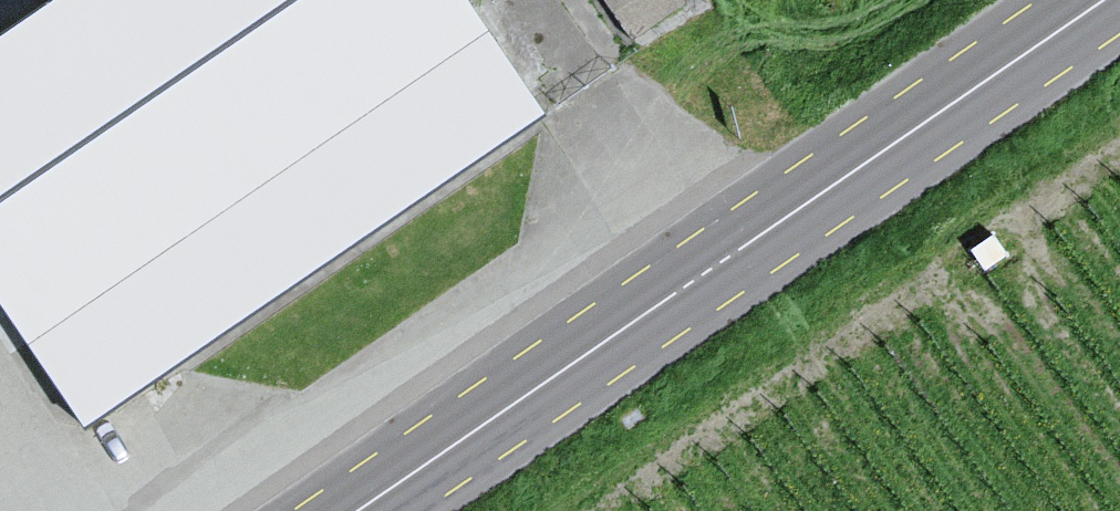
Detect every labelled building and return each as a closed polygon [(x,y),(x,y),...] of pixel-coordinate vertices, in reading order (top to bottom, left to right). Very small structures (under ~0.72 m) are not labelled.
[(0,33),(0,318),(80,435),(530,130),(447,0),(50,0),(0,33)] [(681,0),(611,0),(633,32),(681,0)]
